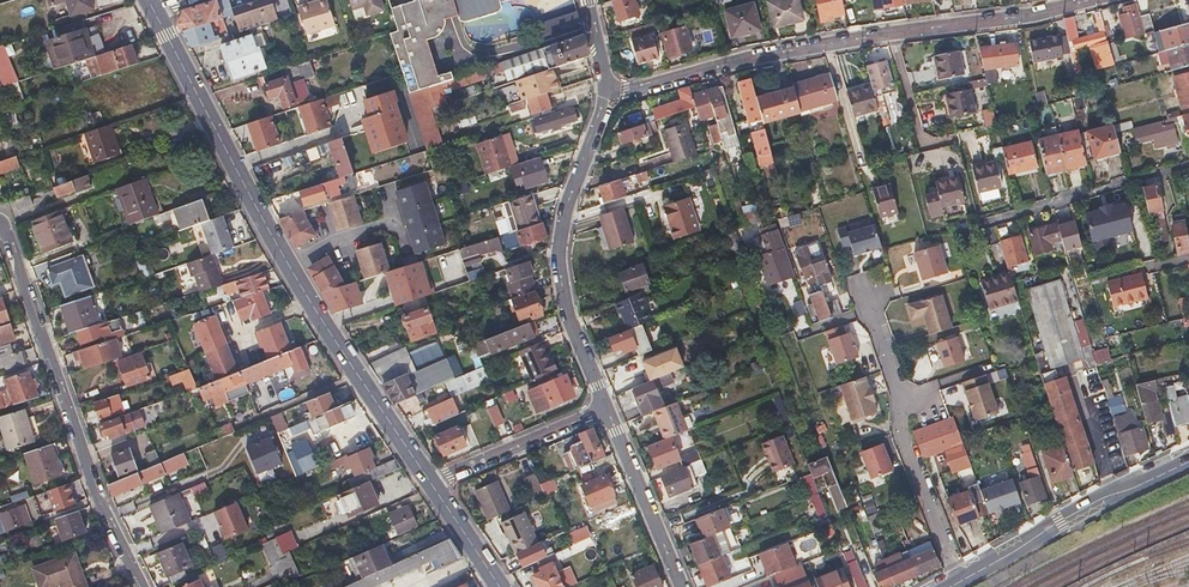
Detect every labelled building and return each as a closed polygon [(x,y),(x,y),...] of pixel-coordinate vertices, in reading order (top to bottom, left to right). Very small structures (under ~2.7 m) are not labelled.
[(49,9),(55,7),(55,5),(66,1),(70,16),(93,9),(90,0),(47,0),(49,9)] [(215,36),(213,36),(210,27),(217,25),(215,18),(232,12),(231,8),(229,0),(217,0),(183,11),(176,23),(190,48),(217,39),(216,35),(215,36)] [(271,0),(256,0),(246,3),(248,10),(233,15),(238,32),(247,29),(276,19),(271,0)] [(301,19),(305,33),(334,24),(327,0),(316,0),(314,0),(316,4),(311,5),(309,2),(298,6),(301,19)] [(366,13),(382,8),(379,0),(349,0),(354,17),(366,13)] [(398,29),(387,32),(393,48),(408,93),(427,87),(448,79),(453,77),(451,69),(438,73),(425,38),(439,31),(442,26),(443,17),(455,13),(457,18),(464,20),(498,10),(500,6),(499,0),(388,0),(398,29)] [(620,20),(637,14),(632,0),(613,0),(620,20)] [(767,2),(773,25),(800,18),(795,0),(775,0),(767,2)] [(820,20),(844,15),(841,2),(849,0),(816,0),(820,20)] [(246,3),(231,8),(232,12),(233,15),(248,10),(246,3)] [(1140,16),(1139,10),(1137,6),(1137,3),(1124,7),(1126,13),(1119,15),(1126,38),(1145,33),(1140,16)] [(731,36),(744,32),(758,29),(752,4),(724,11),(731,36)] [(1117,23),(1112,6),(1099,10),(1100,12),(1104,27),(1117,23)] [(1089,46),(1092,58),(1095,69),(1115,64),(1104,27),(1100,12),(1095,13),(1100,31),(1078,37),(1072,17),(1063,19),(1066,33),(1068,40),(1071,40),(1073,49),(1089,46)] [(579,22),(577,13),(553,21),(556,30),(579,22)] [(1149,13),(1140,16),(1145,33),(1154,30),(1149,13)] [(556,30),(553,21),(519,32),(521,41),(556,30)] [(630,36),(656,28),(654,22),(628,29),(630,36)] [(1166,50),(1188,43),(1188,23),(1160,32),(1166,50)] [(667,54),(668,54),(669,55),(683,52),(683,50),(689,48),(683,27),(661,34),(667,54)] [(238,32),(232,34),(233,40),(219,45),(231,78),(264,67),(257,45),(253,46),(249,34),(249,35),(247,29),(238,32)] [(95,57),(90,43),(86,30),(47,43),(56,69),(95,57)] [(1066,33),(1059,35),(1063,55),(1071,53),(1068,40),(1066,33)] [(658,57),(655,46),(651,35),(632,40),(639,63),(658,57)] [(1059,35),(1044,38),(1028,42),(1033,62),(1063,55),(1059,35)] [(427,87),(434,105),(442,102),(444,102),(439,88),(450,85),(451,87),(505,70),(508,78),(556,63),(557,66),(586,56),(582,36),(453,77),(448,79),(427,87)] [(984,69),(1001,65),(1018,61),(1013,40),(979,48),(984,69)] [(1166,50),(1172,70),(1188,65),(1188,43),(1166,50)] [(2,85),(17,80),(6,45),(0,47),(0,78),(2,85)] [(103,74),(120,69),(137,63),(131,45),(97,56),(103,74)] [(940,78),(952,76),(964,74),(960,51),(936,55),(940,78)] [(936,79),(940,78),(936,55),(931,56),(936,79)] [(312,74),(308,60),(296,64),(299,72),(301,78),(312,74)] [(871,83),(872,89),(892,83),(886,60),(866,65),(871,83)] [(1080,62),(1073,64),(1075,72),(1076,75),(1083,73),(1080,62)] [(278,94),(280,100),(282,107),(307,99),(301,78),(284,83),(282,77),(299,72),(296,64),(260,75),(268,97),(278,94)] [(558,89),(551,68),(536,73),(515,79),(522,101),(527,99),(545,93),(558,89)] [(1075,72),(1071,73),(1067,75),(1071,93),(1079,91),(1076,75),(1075,72)] [(792,88),(799,110),(799,112),(838,101),(830,73),(791,84),(792,88)] [(1174,77),(1181,107),(1188,104),(1188,74),(1174,77)] [(758,110),(756,101),(755,98),(750,79),(738,82),(749,121),(761,117),(758,110)] [(874,95),(872,89),(871,83),(861,85),(861,88),(847,92),(853,114),(877,108),(874,95)] [(721,85),(706,90),(714,115),(718,129),(722,141),(723,144),(729,142),(727,135),(734,133),(721,85)] [(427,87),(408,93),(407,93),(425,150),(443,144),(432,114),(431,114),(430,110),(429,106),(434,105),(427,87)] [(695,107),(690,95),(688,87),(678,89),(681,99),(682,102),(675,105),(674,101),(638,113),(641,124),(649,122),(655,120),(695,107)] [(762,121),(799,110),(792,88),(755,98),(756,101),(758,110),(761,117),(762,121)] [(951,116),(963,114),(975,112),(970,89),(947,93),(951,116)] [(391,90),(364,99),(369,116),(362,118),(372,152),(403,142),(391,103),(395,101),(391,90)] [(706,90),(690,95),(695,107),(699,119),(708,116),(714,115),(706,90)] [(1043,92),(1035,94),(1039,108),(1047,106),(1043,92)] [(334,93),(297,105),(307,134),(329,126),(325,114),(323,108),(328,107),(337,103),(334,93)] [(532,117),(541,114),(550,111),(545,93),(527,99),(532,117)] [(881,93),(874,95),(877,108),(879,113),(880,118),(888,116),(881,93)] [(947,117),(951,116),(947,93),(942,94),(947,117)] [(906,114),(903,105),(900,96),(894,97),(899,116),(906,114)] [(444,109),(442,102),(434,105),(429,106),(430,110),(431,114),(444,109)] [(508,107),(509,109),(510,112),(524,108),(522,102),(508,107)] [(551,127),(551,128),(551,130),(559,128),(558,125),(574,119),(571,109),(533,120),(537,131),(551,127)] [(1176,116),(1177,122),(1181,136),(1187,134),(1188,136),(1188,135),(1188,112),(1176,116)] [(269,115),(247,122),(256,151),(279,143),(269,115)] [(708,116),(713,131),(718,129),(714,115),(708,116)] [(761,117),(749,121),(752,131),(755,131),(763,128),(762,121),(761,117)] [(1140,142),(1145,140),(1151,139),(1154,148),(1166,144),(1174,141),(1176,141),(1172,124),(1170,118),(1136,127),(1140,142)] [(655,120),(649,122),(652,131),(658,129),(655,120)] [(652,131),(649,122),(641,124),(619,132),(623,143),(653,134),(652,131)] [(695,156),(690,140),(685,124),(664,131),(674,163),(695,156)] [(87,133),(92,148),(97,163),(122,155),(111,125),(87,133)] [(1113,126),(1081,133),(1087,159),(1103,156),(1120,152),(1113,126)] [(773,162),(763,128),(755,131),(752,131),(751,132),(758,155),(758,159),(760,159),(762,165),(773,162)] [(713,143),(722,141),(718,129),(713,131),(710,131),(713,143)] [(1080,131),(1059,136),(1067,171),(1088,166),(1087,159),(1081,133),(1080,131)] [(508,133),(504,134),(511,154),(515,153),(508,133)] [(519,163),(515,153),(511,154),(504,134),(476,143),(486,174),(488,173),(501,169),(519,163)] [(1067,171),(1059,136),(1039,140),(1047,175),(1067,171)] [(340,137),(334,139),(328,141),(340,177),(351,173),(340,137)] [(7,155),(16,152),(12,140),(4,143),(7,155)] [(1008,174),(1022,170),(1036,167),(1031,142),(1002,149),(1008,174)] [(55,157),(59,155),(64,154),(60,144),(51,147),(55,157)] [(308,150),(311,161),(321,157),(317,147),(308,150)] [(17,165),(14,157),(0,163),(0,172),(17,165)] [(973,163),(974,167),(996,163),(995,158),(973,163)] [(533,179),(534,182),(535,185),(547,182),(540,159),(519,165),(524,182),(533,179)] [(981,191),(983,200),(1000,196),(999,187),(1002,186),(996,163),(974,167),(979,191),(981,191)] [(357,182),(374,181),(373,169),(363,169),(363,176),(357,176),(357,182)] [(504,178),(501,169),(488,173),(491,182),(504,178)] [(634,175),(635,179),(637,183),(648,179),(646,171),(634,175)] [(298,189),(300,195),(303,204),(356,187),(352,173),(351,173),(340,177),(298,189)] [(934,179),(935,182),(959,177),(958,174),(934,179)] [(58,196),(66,194),(74,191),(75,193),(92,188),(88,175),(54,186),(58,196)] [(937,192),(931,194),(929,194),(934,212),(943,210),(942,206),(964,201),(959,177),(935,182),(937,192)] [(1145,188),(1148,200),(1151,211),(1149,212),(1153,228),(1165,224),(1153,177),(1141,180),(1144,189),(1145,188)] [(156,215),(158,215),(145,178),(117,188),(130,225),(156,215)] [(623,189),(625,188),(628,187),(626,181),(628,180),(627,178),(611,183),(611,182),(600,185),(606,203),(625,197),(623,189)] [(425,182),(396,191),(399,203),(402,211),(431,202),(425,182)] [(897,209),(893,196),(890,183),(872,189),(879,214),(897,209)] [(523,228),(541,223),(531,194),(514,199),(523,228)] [(929,213),(934,212),(929,194),(925,195),(929,213)] [(14,200),(16,205),(18,210),(34,205),(30,195),(14,200)] [(327,203),(336,231),(360,223),(351,195),(327,203)] [(688,198),(676,202),(664,206),(674,237),(698,229),(688,198)] [(200,199),(158,215),(156,215),(160,226),(180,218),(183,229),(201,223),(208,220),(200,199)] [(511,215),(516,230),(523,228),(514,199),(507,201),(508,206),(506,208),(508,214),(511,215)] [(431,202),(402,211),(409,232),(438,223),(431,202)] [(1085,213),(1093,241),(1094,240),(1096,248),(1100,251),(1108,249),(1110,245),(1108,237),(1132,231),(1125,203),(1111,206),(1111,204),(1099,207),(1100,209),(1085,213)] [(31,220),(37,237),(43,254),(71,244),(60,209),(31,220)] [(303,210),(278,218),(288,236),(289,238),(303,241),(317,233),(312,224),(310,226),(305,218),(303,210)] [(622,210),(610,213),(599,217),(609,250),(633,243),(622,210)] [(231,246),(221,216),(208,220),(201,223),(211,253),(231,246)] [(1056,223),(1062,243),(1063,249),(1081,245),(1074,216),(1055,221),(1056,223)] [(1180,219),(1174,220),(1178,238),(1181,254),(1188,252),(1188,236),(1185,217),(1180,219)] [(438,223),(409,232),(415,253),(444,243),(438,223)] [(545,237),(541,223),(523,228),(516,230),(502,234),(507,248),(545,237)] [(758,228),(767,254),(781,249),(771,223),(758,228)] [(854,253),(881,245),(875,223),(847,231),(845,226),(837,228),(842,245),(851,242),(854,253)] [(1028,228),(1029,232),(1045,227),(1044,223),(1028,228)] [(1034,252),(1062,243),(1056,223),(1045,227),(1029,232),(1034,252)] [(731,257),(743,253),(734,231),(722,236),(731,257)] [(1006,265),(1017,262),(1027,259),(1019,235),(998,241),(1006,265)] [(464,267),(472,265),(480,263),(478,256),(501,249),(497,236),(458,248),(464,267)] [(381,242),(357,250),(365,278),(375,275),(384,272),(389,270),(381,242)] [(922,279),(948,271),(939,243),(914,250),(922,279)] [(810,244),(805,245),(811,261),(815,259),(810,244)] [(811,261),(805,245),(796,248),(798,251),(794,253),(803,279),(799,281),(801,286),(816,281),(818,287),(829,283),(820,258),(815,259),(811,261)] [(781,249),(767,254),(758,257),(768,285),(793,276),(783,248),(781,249)] [(221,284),(211,253),(187,261),(191,274),(194,273),(200,291),(221,284)] [(53,283),(57,281),(61,280),(66,294),(91,285),(81,257),(70,261),(67,254),(45,262),(48,269),(53,283)] [(312,277),(321,291),(344,284),(332,265),(335,264),(330,256),(316,263),(312,277)] [(144,278),(153,274),(147,261),(138,265),(144,278)] [(504,273),(512,298),(534,291),(536,290),(532,277),(532,275),(527,261),(507,268),(508,271),(504,273)] [(627,299),(642,294),(650,291),(641,265),(630,269),(631,271),(619,276),(627,299)] [(401,304),(423,297),(418,285),(406,289),(403,280),(399,281),(395,268),(389,270),(384,272),(395,306),(401,304)] [(483,276),(482,272),(481,269),(466,273),(469,281),(483,276)] [(262,271),(221,284),(223,289),(224,294),(238,289),(240,296),(261,290),(267,288),(262,271)] [(988,306),(1017,298),(1008,271),(998,274),(997,275),(990,277),(980,280),(988,306)] [(1147,297),(1144,285),(1141,274),(1106,283),(1112,306),(1147,297)] [(322,294),(334,312),(360,304),(356,293),(379,286),(375,275),(365,278),(344,284),(321,291),(322,294)] [(1059,281),(1042,286),(1025,291),(1044,348),(1050,368),(1083,358),(1085,368),(1095,365),(1092,356),(1082,319),(1072,322),(1059,281)] [(269,314),(261,290),(240,296),(232,299),(238,318),(249,314),(250,318),(253,319),(269,314)] [(534,291),(512,298),(520,321),(542,314),(534,291)] [(830,318),(826,307),(820,291),(809,294),(820,322),(830,318)] [(929,333),(951,326),(941,293),(907,303),(911,317),(923,313),(929,333)] [(645,303),(642,294),(627,299),(615,304),(618,313),(621,312),(627,330),(628,329),(641,325),(649,321),(643,304),(645,303)] [(76,330),(98,323),(88,295),(60,304),(69,332),(76,330)] [(8,321),(0,297),(0,324),(8,321)] [(425,302),(423,297),(401,304),(405,314),(419,309),(418,305),(425,302)] [(835,304),(826,307),(830,318),(838,315),(835,304)] [(434,333),(429,321),(425,309),(403,316),(411,340),(434,333)] [(134,312),(98,323),(76,330),(78,336),(80,343),(103,335),(105,341),(114,338),(140,329),(134,312)] [(214,313),(193,321),(215,378),(236,370),(229,351),(232,350),(224,331),(222,332),(214,313)] [(455,320),(456,322),(458,325),(467,322),(464,316),(455,320)] [(268,358),(291,349),(280,321),(254,331),(258,340),(261,339),(268,358)] [(511,346),(513,345),(535,336),(532,330),(535,328),(532,321),(506,332),(511,346)] [(14,338),(8,322),(0,325),(0,343),(14,338)] [(630,350),(631,354),(633,359),(652,351),(641,325),(628,329),(629,332),(608,340),(612,351),(619,348),(621,353),(630,350)] [(841,326),(825,332),(838,365),(859,357),(850,332),(845,334),(841,326)] [(491,354),(511,346),(506,332),(485,340),(491,354)] [(943,366),(963,360),(955,332),(946,335),(947,338),(936,341),(943,366)] [(175,337),(160,342),(145,347),(149,357),(179,346),(175,337)] [(86,347),(72,352),(75,361),(81,359),(84,369),(121,356),(114,338),(105,341),(86,347)] [(425,347),(406,355),(413,371),(444,358),(437,342),(425,347)] [(556,370),(554,365),(552,360),(547,362),(538,342),(518,351),(532,381),(556,370)] [(198,385),(200,391),(203,397),(222,390),(227,400),(247,392),(243,382),(286,366),(289,375),(296,372),(297,376),(309,371),(302,353),(306,352),(303,344),(291,349),(268,358),(236,370),(215,378),(198,385)] [(471,358),(476,369),(482,367),(477,354),(473,345),(467,348),(471,358)] [(467,348),(444,358),(453,379),(460,376),(476,369),(471,358),(467,348)] [(1044,348),(1034,352),(1041,374),(1051,371),(1050,368),(1044,348)] [(4,365),(5,368),(23,363),(18,350),(0,356),(0,367),(4,365)] [(369,366),(395,404),(437,386),(444,383),(453,379),(444,358),(413,371),(406,355),(404,350),(369,366)] [(1108,352),(1092,356),(1095,365),(1097,365),(1110,360),(1108,352)] [(135,363),(133,359),(132,355),(117,360),(125,384),(149,376),(143,360),(135,363)] [(187,389),(196,386),(188,367),(187,366),(168,373),(169,377),(181,372),(187,389)] [(489,381),(485,374),(482,367),(476,369),(460,376),(453,379),(444,383),(450,398),(489,381)] [(1071,472),(1083,468),(1094,465),(1085,435),(1066,378),(1058,380),(1055,370),(1051,371),(1041,374),(1063,446),(1071,472)] [(37,387),(35,382),(33,377),(29,378),(27,371),(4,379),(13,404),(36,396),(33,388),(37,387)] [(974,419),(997,412),(985,373),(962,380),(974,419)] [(1176,384),(1184,382),(1182,373),(1173,375),(1176,384)] [(673,383),(669,374),(659,378),(660,383),(662,387),(673,383)] [(565,376),(561,378),(556,380),(556,377),(551,380),(551,382),(543,385),(552,407),(571,398),(566,386),(569,385),(565,376)] [(864,377),(839,386),(854,421),(878,412),(874,401),(875,400),(870,387),(868,388),(864,377)] [(1162,403),(1167,402),(1166,399),(1161,378),(1137,383),(1146,422),(1162,418),(1158,399),(1154,400),(1153,395),(1148,396),(1146,390),(1158,387),(1162,403)] [(642,416),(652,411),(662,407),(653,386),(652,383),(632,391),(642,416)] [(1035,397),(1033,388),(1015,393),(1018,402),(1035,397)] [(93,401),(96,411),(99,420),(124,410),(117,392),(93,401)] [(306,401),(313,417),(334,408),(328,392),(306,401)] [(775,398),(787,428),(793,426),(781,395),(775,398)] [(1173,427),(1188,423),(1188,402),(1188,397),(1175,400),(1175,397),(1166,399),(1167,402),(1169,409),(1173,427)] [(144,405),(146,409),(147,413),(165,406),(162,399),(144,405)] [(427,410),(429,414),(431,419),(455,409),(450,400),(427,410)] [(334,408),(313,417),(288,427),(292,435),(309,428),(312,434),(346,420),(355,415),(349,402),(334,408)] [(683,411),(679,402),(652,412),(664,440),(689,431),(681,412),(683,411)] [(20,445),(32,441),(21,409),(0,416),(0,423),(1,426),(8,449),(20,445)] [(1175,434),(1173,427),(1169,409),(1164,411),(1170,435),(1175,434)] [(277,432),(280,431),(284,429),(277,413),(270,416),(277,432)] [(107,432),(109,437),(133,428),(128,414),(99,426),(102,434),(107,432)] [(912,431),(922,458),(944,449),(960,442),(950,415),(912,431)] [(218,438),(234,431),(230,423),(215,430),(218,438)] [(1146,447),(1143,437),(1140,427),(1117,433),(1122,453),(1146,447)] [(443,454),(454,449),(465,445),(458,428),(435,437),(443,454)] [(593,429),(586,432),(579,435),(582,443),(576,445),(577,449),(563,455),(571,472),(589,464),(585,454),(600,447),(593,429)] [(237,439),(234,431),(218,438),(221,446),(237,439)] [(1037,431),(1028,434),(1031,444),(1040,442),(1037,431)] [(257,476),(286,466),(275,436),(247,446),(257,476)] [(784,437),(763,445),(775,474),(795,466),(784,437)] [(312,454),(308,446),(305,438),(290,445),(302,473),(317,467),(312,454)] [(680,458),(676,448),(673,438),(649,448),(657,469),(680,461),(683,467),(690,465),(697,462),(702,460),(699,451),(680,458)] [(944,449),(952,470),(968,464),(960,442),(944,449)] [(24,453),(29,468),(34,483),(61,473),(51,444),(24,453)] [(1021,447),(1023,454),(1030,451),(1028,444),(1021,447)] [(137,467),(133,457),(129,446),(110,454),(117,475),(137,467)] [(1073,477),(1071,472),(1063,446),(1040,453),(1050,484),(1073,477)] [(346,480),(350,488),(366,481),(400,466),(395,459),(385,463),(374,468),(370,458),(373,456),(369,447),(345,457),(354,476),(346,480)] [(150,467),(160,462),(155,449),(144,453),(150,467)] [(1032,477),(1031,477),(1029,477),(1031,481),(1020,484),(1027,505),(1045,500),(1037,479),(1039,478),(1030,451),(1023,454),(1021,454),(1027,471),(1030,470),(1032,477)] [(177,461),(178,462),(180,468),(189,465),(184,452),(175,456),(177,461)] [(160,462),(162,467),(177,461),(175,456),(160,462)] [(825,478),(831,493),(838,511),(846,507),(827,459),(809,466),(814,478),(816,477),(824,474),(825,478)] [(162,467),(160,462),(150,467),(139,471),(119,480),(107,485),(110,495),(165,473),(162,467)] [(702,475),(697,462),(690,465),(694,477),(702,475)] [(117,475),(119,480),(139,471),(137,467),(117,475)] [(690,478),(688,478),(687,479),(683,470),(661,477),(668,496),(693,487),(690,478)] [(546,495),(538,479),(535,472),(524,477),(535,500),(546,495)] [(202,482),(200,478),(198,473),(179,482),(183,491),(202,482)] [(614,496),(610,486),(606,476),(582,486),(591,506),(614,496)] [(977,488),(986,515),(1010,506),(1011,509),(1021,505),(1011,476),(977,488)] [(366,481),(350,488),(337,494),(348,517),(376,504),(366,481)] [(497,481),(491,484),(486,486),(475,491),(487,520),(509,511),(497,481)] [(47,490),(50,500),(54,509),(74,502),(67,482),(47,490)] [(207,483),(194,486),(196,493),(209,490),(207,483)] [(965,486),(965,488),(966,490),(945,497),(954,521),(984,511),(973,483),(965,486)] [(25,497),(28,504),(30,511),(39,508),(34,494),(25,497)] [(175,494),(162,500),(149,505),(153,516),(156,515),(164,534),(188,523),(175,494)] [(812,498),(820,519),(829,515),(820,495),(812,498)] [(240,501),(215,511),(227,542),(252,532),(240,501)] [(16,526),(28,522),(23,504),(0,512),(0,517),(4,530),(16,526)] [(389,516),(393,524),(397,533),(415,525),(406,505),(388,513),(385,507),(366,515),(371,524),(389,516)] [(727,508),(721,510),(729,530),(735,528),(727,508)] [(55,518),(58,528),(62,539),(84,531),(77,510),(55,518)] [(705,539),(712,536),(729,530),(721,510),(698,519),(702,529),(705,539)] [(895,514),(899,522),(908,518),(905,510),(895,514)] [(525,513),(502,523),(513,549),(536,539),(525,513)] [(884,518),(888,526),(899,522),(895,514),(884,518)] [(865,527),(856,531),(860,542),(869,539),(865,527)] [(902,530),(907,545),(913,543),(907,529),(902,530)] [(896,533),(902,547),(907,545),(902,530),(896,533)] [(290,532),(276,537),(282,553),(287,551),(296,547),(290,532)] [(721,557),(712,536),(705,539),(689,545),(698,567),(719,558),(721,557)] [(263,543),(268,555),(272,566),(270,568),(277,584),(277,583),(278,586),(300,576),(287,551),(282,553),(276,537),(263,543)] [(461,557),(449,539),(399,563),(371,576),(349,586),(375,586),(436,558),(440,567),(461,557)] [(513,549),(515,553),(517,552),(538,543),(536,539),(513,549)] [(248,550),(246,546),(244,542),(228,549),(232,557),(248,550)] [(389,542),(362,554),(371,576),(399,563),(389,542)] [(535,561),(546,557),(539,542),(538,543),(517,552),(524,566),(535,561)] [(170,584),(183,578),(185,577),(180,565),(188,561),(181,544),(158,554),(170,584)] [(911,552),(913,559),(935,550),(933,544),(911,552)] [(773,576),(796,567),(787,545),(759,556),(768,578),(773,576)] [(874,550),(878,562),(886,559),(881,547),(874,550)] [(913,559),(909,560),(915,575),(941,565),(935,550),(913,559)] [(902,556),(904,562),(909,560),(913,559),(911,552),(902,556)] [(901,553),(886,559),(895,583),(915,575),(909,560),(904,562),(902,556),(901,553)] [(37,582),(78,567),(73,554),(32,568),(37,582)] [(546,557),(535,561),(540,572),(532,576),(536,586),(535,586),(536,586),(561,586),(551,563),(555,562),(552,554),(546,557)] [(719,558),(698,567),(706,586),(710,586),(728,580),(719,558)] [(886,559),(878,562),(875,564),(879,572),(873,575),(878,586),(886,586),(895,583),(886,559)] [(855,560),(847,563),(856,586),(866,586),(855,560)] [(796,567),(773,576),(777,586),(809,586),(800,565),(796,567)] [(634,574),(632,574),(637,586),(661,586),(658,580),(656,574),(653,566),(634,574)] [(78,567),(37,582),(39,586),(47,586),(60,583),(61,586),(85,586),(78,567)] [(842,572),(815,581),(817,586),(847,586),(842,572)] [(183,578),(170,584),(169,584),(171,586),(203,586),(200,579),(186,586),(183,578)] [(461,586),(458,579),(441,586),(459,586),(461,586)]
